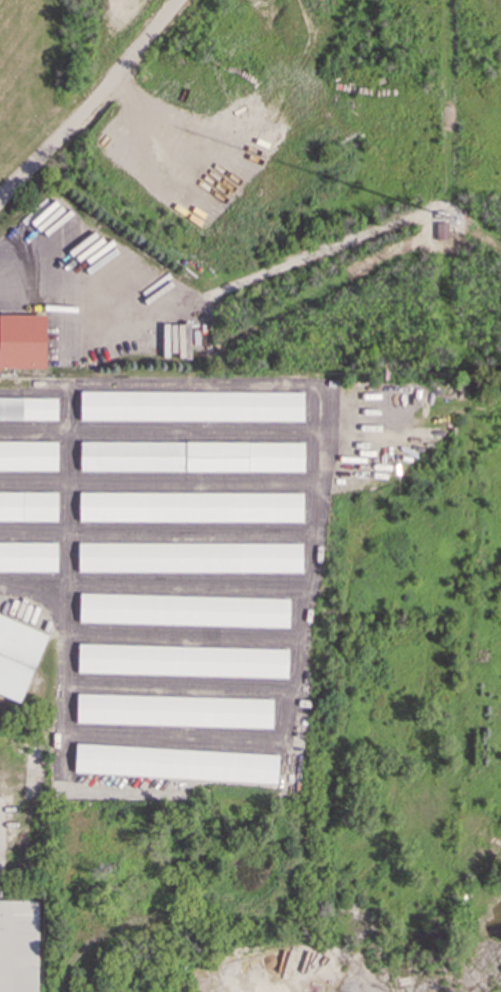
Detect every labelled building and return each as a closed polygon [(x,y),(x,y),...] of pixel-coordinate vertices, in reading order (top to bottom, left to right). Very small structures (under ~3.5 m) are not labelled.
[(435,240),(448,240),(447,222),(435,222),(435,240)] [(45,369),(45,315),(0,315),(0,369),(45,369)] [(79,419),(302,421),(303,392),(79,390),(79,419)] [(0,397),(0,419),(56,420),(57,398),(0,397)] [(56,470),(57,441),(0,441),(0,470),(56,470)] [(79,470),(303,472),(303,442),(79,441),(79,470)] [(56,520),(56,491),(0,491),(0,520),(56,520)] [(78,520),(301,521),(302,493),(78,492),(78,520)] [(0,542),(0,570),(56,571),(56,542),(0,542)] [(77,571),(301,572),(301,543),(77,542),(77,571)] [(288,598),(78,593),(78,622),(288,627),(288,598)] [(0,614),(0,692),(21,700),(47,632),(0,614)] [(286,677),(287,648),(77,644),(76,673),(286,677)] [(75,723),(271,728),(272,698),(76,693),(75,723)] [(277,753),(75,744),(73,773),(276,782),(277,753)] [(0,900),(0,991),(37,991),(37,900),(0,900)]
